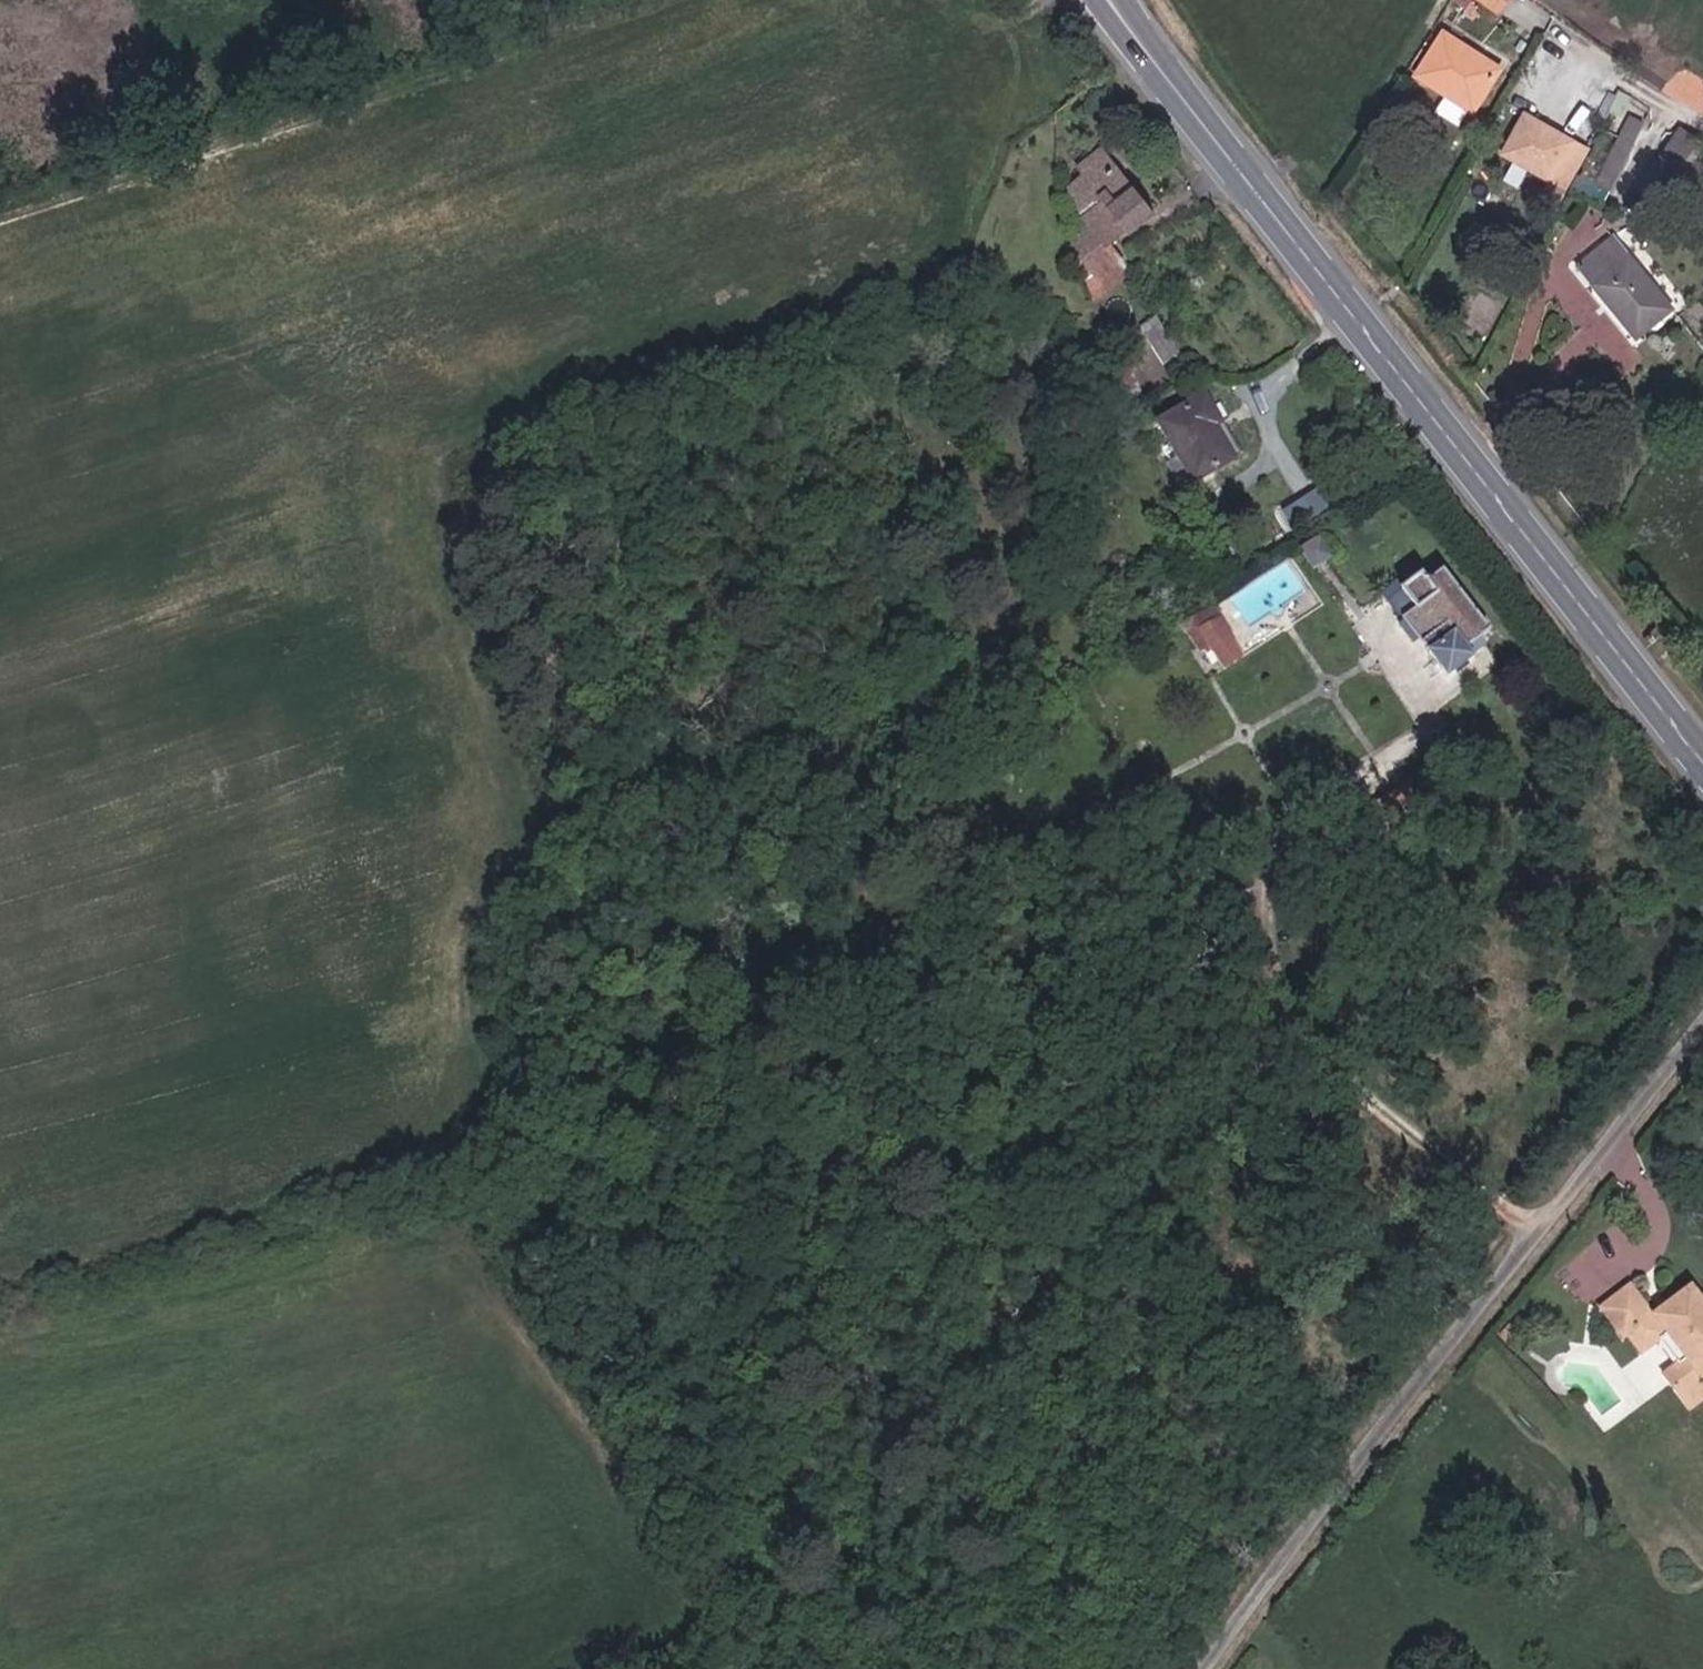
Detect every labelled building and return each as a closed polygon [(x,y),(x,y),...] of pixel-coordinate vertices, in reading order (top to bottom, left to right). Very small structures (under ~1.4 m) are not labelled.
[(1508,0),(1497,0),(1493,6),(1501,11),(1508,0)] [(1413,80),(1436,95),(1464,52),(1441,38),(1413,80)] [(1464,52),(1436,95),(1447,101),(1453,92),(1473,106),(1495,72),(1464,52)] [(1520,117),(1500,150),(1530,166),(1526,174),(1546,182),(1565,149),(1547,138),(1550,134),(1520,117)] [(1622,117),(1583,180),(1601,191),(1640,130),(1622,117)] [(1644,166),(1685,192),(1702,166),(1702,153),(1669,130),(1644,166)] [(1082,259),(1076,262),(1094,302),(1125,278),(1120,271),(1125,266),(1112,247),(1153,214),(1102,152),(1072,175),(1077,182),(1069,189),(1079,215),(1089,229),(1071,242),(1072,248),(1075,247),(1082,259)] [(1622,227),(1578,258),(1632,328),(1676,294),(1622,227)] [(1157,316),(1143,324),(1164,359),(1177,351),(1157,316)] [(1190,407),(1156,425),(1189,488),(1234,461),(1220,433),(1207,440),(1190,407)] [(1313,488),(1281,513),(1295,530),(1327,505),(1313,488)] [(1481,647),(1491,638),(1445,577),(1431,587),(1427,581),(1405,597),(1418,614),(1402,627),(1449,687),(1475,667),(1473,663),(1486,654),(1481,647)] [(1227,644),(1206,610),(1177,628),(1195,656),(1203,651),(1207,656),(1227,644)] [(1684,1396),(1694,1410),(1702,1403),(1702,1297),(1695,1287),(1657,1316),(1636,1288),(1606,1311),(1626,1341),(1632,1336),(1645,1354),(1649,1350),(1667,1338),(1700,1384),(1684,1396)] [(1700,1384),(1667,1338),(1649,1350),(1684,1396),(1700,1384)]
